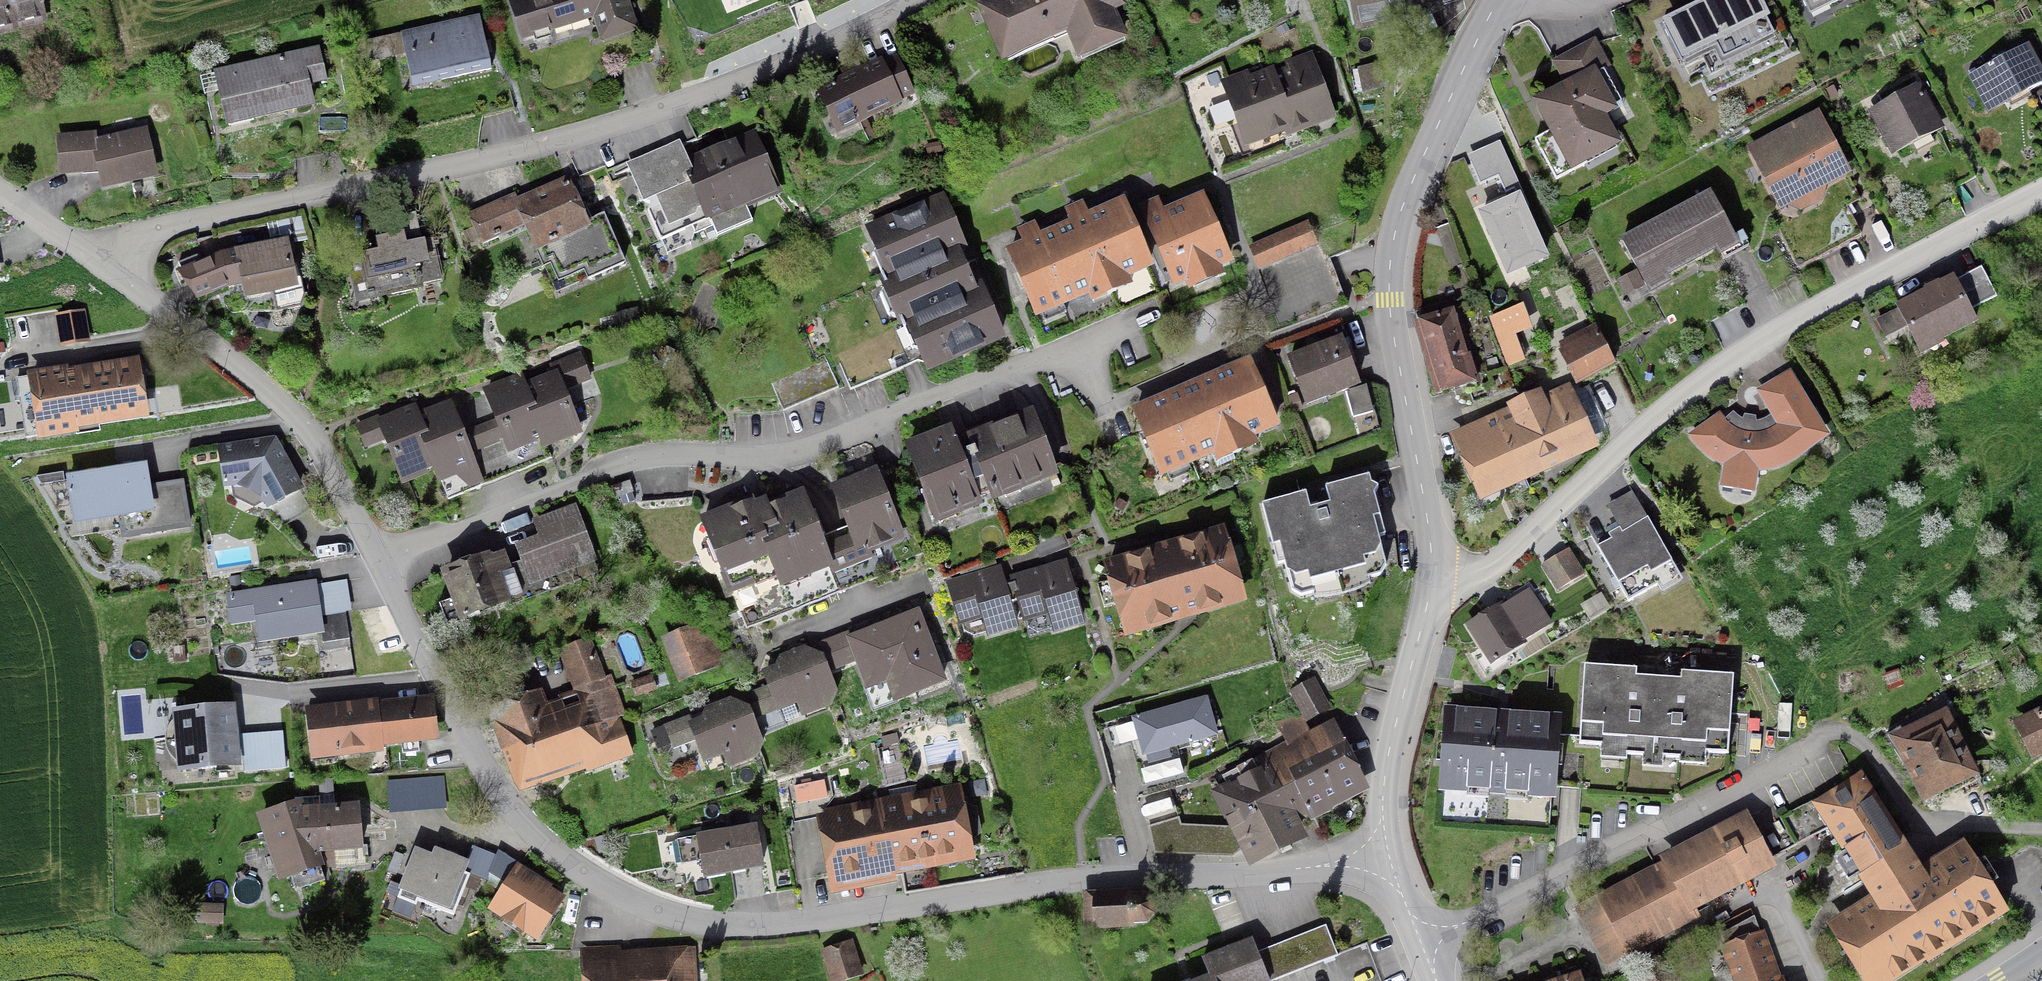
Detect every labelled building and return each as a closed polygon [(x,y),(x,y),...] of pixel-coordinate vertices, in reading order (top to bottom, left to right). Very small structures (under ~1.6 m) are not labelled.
[(48,22),(43,0),(0,0),(0,34),(48,22)] [(522,41),(594,18),(601,42),(639,31),(630,0),(509,0),(522,41)] [(1125,0),(983,0),(977,3),(1001,60),(1066,33),(1078,60),(1129,38),(1118,11),(1128,7),(1125,0)] [(1445,10),(1443,0),(1350,0),(1357,31),(1445,10)] [(1762,0),(1705,0),(1663,20),(1664,24),(1662,25),(1681,64),(1684,63),(1686,66),(1715,52),(1721,65),(1775,39),(1774,36),(1775,35),(1768,20),(1771,18),(1762,0)] [(1810,15),(1812,15),(1813,18),(1831,9),(1829,6),(1842,0),(1802,0),(1810,15)] [(480,16),(371,40),(376,62),(405,55),(413,89),(492,71),(480,16)] [(1596,38),(1552,61),(1564,84),(1531,102),(1548,133),(1535,140),(1556,179),(1570,171),(1571,173),(1623,146),(1607,116),(1618,110),(1616,105),(1622,102),(1605,70),(1612,67),(1596,38)] [(365,43),(355,45),(360,65),(370,63),(365,43)] [(1988,114),(2041,85),(2041,67),(2029,44),(1968,76),(1988,114)] [(327,82),(319,46),(213,71),(214,74),(200,77),(204,95),(218,92),(226,127),(315,106),(310,86),(327,82)] [(1337,119),(1313,51),(1274,65),(1287,103),(1283,105),(1294,134),(1337,119)] [(902,102),(916,95),(897,55),(883,61),(882,58),(815,88),(837,135),(903,105),(902,102)] [(1384,89),(1379,63),(1357,68),(1362,93),(1384,89)] [(1287,103),(1274,65),(1249,73),(1248,70),(1220,80),(1244,148),(1267,140),(1268,143),(1294,134),(1283,105),(1287,103)] [(1922,83),(1869,110),(1892,156),(1945,128),(1922,83)] [(1780,211),(1792,205),(1797,215),(1828,198),(1823,188),(1852,174),(1819,110),(1747,147),(1780,211)] [(99,174),(101,191),(158,178),(148,127),(97,138),(97,132),(57,136),(60,177),(99,174)] [(755,129),(688,159),(679,141),(626,164),(643,204),(651,204),(646,213),(658,243),(711,222),(716,236),(752,221),(747,211),(784,195),(755,129)] [(1507,278),(1550,259),(1528,209),(1531,208),(1501,141),(1467,156),(1480,185),(1498,177),(1506,194),(1514,191),(1516,195),(1478,212),(1507,278)] [(942,152),(941,143),(925,145),(926,154),(942,152)] [(481,246),(525,226),(537,254),(569,240),(591,230),(580,205),(568,176),(517,198),(515,194),(467,215),(481,246)] [(1645,287),(1650,296),(1672,284),(1668,277),(1718,251),(1721,257),(1748,243),(1743,233),(1735,237),(1711,192),(1620,240),(1636,271),(1617,281),(1625,297),(1645,287)] [(1234,264),(1204,193),(1164,210),(1159,198),(1138,206),(1174,290),(1186,285),(1189,291),(1226,276),(1223,269),(1234,264)] [(895,321),(903,318),(926,375),(1006,342),(982,283),(974,287),(961,255),(969,252),(945,194),(864,228),(884,276),(878,278),(895,321)] [(1083,201),(1073,205),(1065,209),(1070,221),(1040,234),(1035,222),(1025,226),(1017,229),(1022,243),(1006,250),(1035,319),(1089,296),(1092,303),(1133,286),(1130,279),(1154,268),(1125,198),(1089,214),(1083,201)] [(587,281),(626,264),(605,215),(592,220),(585,203),(580,205),(591,230),(569,240),(584,273),(587,281)] [(307,241),(301,216),(267,223),(271,239),(290,234),(292,244),(307,241)] [(1318,247),(1308,221),(1248,245),(1258,271),(1318,247)] [(434,239),(407,244),(405,233),(375,239),(377,251),(347,257),(356,303),(424,290),(423,286),(442,282),(434,239)] [(288,239),(223,252),(176,272),(197,302),(230,289),(241,286),(245,300),(272,296),(277,313),(302,308),(304,296),(299,261),(294,261),(288,239)] [(550,265),(558,284),(584,273),(569,240),(537,254),(543,268),(550,265)] [(1972,311),(1997,298),(1981,267),(1956,280),(1954,276),(1940,283),(1939,282),(1923,290),(1924,292),(1895,306),(1897,309),(1875,320),(1885,340),(1907,329),(1922,357),(1945,346),(1943,342),(1979,324),(1972,311)] [(1420,319),(1413,322),(1436,398),(1482,384),(1460,308),(1451,310),(1449,302),(1418,311),(1420,319)] [(1489,318),(1501,349),(1519,342),(1516,334),(1532,328),(1523,305),(1489,318)] [(55,315),(60,348),(91,343),(85,309),(55,315)] [(1562,350),(1559,351),(1576,386),(1616,367),(1596,326),(1559,343),(1562,350)] [(1287,356),(1305,407),(1347,393),(1361,388),(1343,337),(1287,356)] [(1501,349),(1508,368),(1526,361),(1519,342),(1501,349)] [(531,381),(526,383),(522,374),(482,389),(493,416),(495,420),(503,442),(508,454),(539,442),(542,451),(583,435),(566,390),(591,380),(580,352),(549,364),(552,373),(531,381)] [(78,431),(149,420),(140,358),(69,369),(69,367),(27,373),(27,378),(16,379),(26,441),(37,439),(38,442),(79,436),(78,431)] [(1280,428),(1250,358),(1206,377),(1156,398),(1131,409),(1161,479),(1213,457),(1217,465),(1260,446),(1256,438),(1280,428)] [(783,412),(840,388),(828,360),(771,384),(783,412)] [(1796,462),(1831,438),(1790,370),(1756,391),(1771,416),(1766,419),(1757,421),(1756,416),(1745,414),(1743,419),(1740,418),(1733,412),(1725,419),(1721,412),(1688,436),(1696,448),(1707,458),(1722,466),(1720,488),(1755,494),(1760,474),(1775,470),(1796,462)] [(1524,483),(1599,449),(1570,384),(1544,395),(1542,390),(1506,406),(1507,409),(1494,415),(1524,483)] [(1361,388),(1347,393),(1355,417),(1374,410),(1366,386),(1361,388)] [(1287,398),(1295,414),(1304,409),(1296,394),(1287,398)] [(426,471),(432,468),(439,484),(443,483),(448,498),(483,485),(472,454),(462,430),(461,426),(451,402),(419,414),(416,405),(401,410),(376,420),(375,417),(355,424),(365,450),(385,443),(401,486),(428,475),(426,471)] [(951,426),(904,444),(936,525),(983,507),(979,498),(990,494),(993,503),(1059,477),(1033,410),(966,436),(972,450),(962,454),(951,426)] [(1494,415),(1449,435),(1480,503),(1524,483),(1494,415)] [(503,442),(495,420),(469,430),(468,428),(462,430),(472,454),(503,442)] [(267,510),(306,492),(275,438),(217,447),(224,489),(232,488),(261,498),(267,510)] [(151,485),(147,463),(66,476),(74,527),(120,519),(123,540),(192,529),(184,480),(151,485)] [(845,528),(824,536),(822,537),(837,573),(875,559),(872,553),(890,546),(905,540),(877,468),(829,486),(845,528)] [(63,472),(36,477),(42,485),(65,481),(63,472)] [(1379,491),(1372,486),(1369,473),(1321,485),(1325,501),(1314,506),(1309,489),(1259,502),(1277,566),(1283,564),(1290,592),(1299,598),(1314,594),(1315,600),(1344,596),(1370,586),(1370,580),(1382,577),(1386,566),(1380,540),(1385,537),(1375,497),(1379,491)] [(610,489),(614,499),(631,494),(628,483),(610,489)] [(822,537),(824,536),(815,512),(813,513),(804,490),(769,503),(767,499),(755,504),(753,498),(699,519),(729,597),(733,596),(777,579),(780,589),(830,570),(832,575),(837,573),(822,537)] [(1608,506),(1617,523),(1653,589),(1657,586),(1662,594),(1683,582),(1633,492),(1608,506)] [(1122,512),(1127,504),(1119,499),(1114,507),(1122,512)] [(599,564),(576,504),(532,520),(538,536),(515,544),(521,562),(510,566),(504,549),(440,573),(450,601),(439,605),(447,628),(546,591),(543,584),(599,564)] [(1653,589),(1617,523),(1606,529),(1612,539),(1597,547),(1628,603),(1653,589)] [(1247,604),(1224,526),(1102,562),(1125,640),(1247,604)] [(1070,547),(1064,532),(1034,545),(1040,559),(1070,547)] [(733,596),(746,630),(899,570),(890,546),(872,553),(875,559),(837,573),(832,575),(830,570),(780,589),(777,579),(733,596)] [(1557,593),(1586,576),(1569,548),(1540,566),(1557,593)] [(1012,585),(1017,602),(1023,625),(1048,618),(1053,635),(1086,626),(1067,560),(1009,576),(1012,585)] [(1007,586),(1001,565),(946,581),(959,629),(982,622),(987,640),(1020,631),(1012,604),(1017,602),(1012,585),(1007,586)] [(323,636),(324,643),(350,639),(345,613),(352,612),(347,580),(317,585),(317,580),(226,595),(231,628),(256,624),(260,646),(323,636)] [(1553,625),(1530,587),(1465,627),(1490,668),(1527,646),(1525,642),(1553,625)] [(919,610),(845,638),(855,664),(866,693),(886,685),(893,705),(947,685),(919,610)] [(728,666),(710,620),(661,639),(678,685),(728,666)] [(845,638),(845,633),(778,657),(776,666),(762,672),(767,687),(730,699),(749,709),(754,720),(776,711),(777,714),(797,707),(803,718),(832,707),(838,692),(830,674),(855,664),(845,638)] [(548,704),(543,690),(487,711),(519,795),(566,778),(586,771),(587,774),(634,756),(620,718),(627,715),(612,675),(606,677),(591,638),(558,650),(574,692),(558,697),(559,700),(551,703),(548,704)] [(1602,748),(1601,760),(1627,762),(1628,756),(1642,757),(1642,768),(1662,769),(1662,759),(1679,760),(1678,765),(1706,767),(1707,754),(1729,756),(1734,677),(1679,674),(1679,681),(1637,679),(1638,672),(1584,669),(1579,746),(1602,748)] [(635,698),(657,690),(652,675),(630,683),(635,698)] [(1315,677),(1289,690),(1299,711),(1306,725),(1333,712),(1315,677)] [(306,708),(311,762),(384,754),(384,748),(439,742),(434,697),(389,702),(378,703),(378,701),(364,702),(306,708)] [(1207,698),(1132,718),(1143,759),(1218,739),(1207,698)] [(754,720),(749,709),(730,699),(652,731),(658,751),(671,744),(679,763),(700,755),(704,765),(724,758),(728,769),(757,760),(764,744),(754,720)] [(168,727),(165,740),(166,750),(169,757),(176,762),(177,775),(242,769),(239,742),(239,736),(238,730),(235,705),(172,711),(173,721),(168,727)] [(1527,804),(1528,800),(1557,802),(1563,715),(1444,707),(1438,794),(1467,796),(1467,800),(1488,801),(1488,797),(1505,798),(1505,802),(1527,804)] [(2013,721),(2033,763),(2041,758),(2041,707),(2013,721)] [(1948,710),(1890,736),(1921,806),(1980,780),(1948,710)] [(1309,819),(1287,775),(1347,746),(1334,720),(1310,733),(1306,725),(1299,711),(1275,722),(1285,742),(1255,758),(1256,760),(1222,777),(1226,785),(1210,793),(1249,871),(1309,841),(1300,823),(1309,819)] [(283,732),(239,736),(239,742),(242,769),(242,774),(286,771),(283,732)] [(884,747),(876,749),(886,789),(908,784),(896,734),(881,738),(884,747)] [(1370,792),(1347,746),(1287,775),(1309,819),(1311,822),(1370,792)] [(1869,898),(1826,925),(1861,980),(1899,980),(1926,964),(1927,966),(2010,914),(1964,841),(1921,867),(1861,772),(1810,804),(1869,898)] [(447,810),(444,776),(386,781),(389,815),(447,810)] [(367,847),(363,847),(360,804),(335,806),(333,779),(319,781),(320,796),(295,798),(297,803),(257,816),(279,885),(325,870),(324,868),(336,868),(336,871),(368,870),(367,847)] [(786,789),(794,824),(816,820),(816,817),(823,816),(822,811),(827,810),(833,798),(830,779),(786,789)] [(968,782),(971,799),(988,796),(985,780),(968,782)] [(823,816),(816,817),(816,820),(830,896),(898,884),(897,877),(976,863),(961,785),(827,810),(822,811),(823,816)] [(1590,936),(1607,969),(1701,920),(1698,913),(1778,872),(1747,812),(1659,857),(1658,858),(1661,864),(1575,908),(1590,936)] [(701,863),(704,881),(764,871),(757,826),(695,836),(696,838),(677,841),(681,866),(701,863)] [(500,892),(518,864),(498,850),(497,856),(473,847),(467,863),(470,864),(466,874),(471,876),(466,888),(477,892),(482,879),(488,882),(487,884),(500,892)] [(432,857),(415,850),(398,893),(399,893),(397,899),(416,907),(418,903),(454,917),(466,888),(471,876),(466,874),(470,864),(467,863),(434,850),(432,857)] [(388,871),(397,874),(404,856),(395,852),(388,871)] [(537,944),(566,899),(551,890),(553,887),(518,864),(500,892),(487,911),(537,944)] [(1132,895),(1132,890),(1082,893),(1084,933),(1133,931),(1134,926),(1147,926),(1154,917),(1153,901),(1144,894),(1132,895)] [(223,926),(224,905),(197,904),(196,925),(223,926)] [(1320,966),(1339,958),(1326,926),(1307,933),(1320,966)] [(1784,977),(1781,978),(1765,931),(1720,947),(1732,980),(1786,980),(1784,977)] [(1268,980),(1281,980),(1320,966),(1307,933),(1257,953),(1268,980)] [(1257,953),(1252,939),(1201,959),(1208,979),(1202,980),(1268,980),(1257,953)] [(821,950),(830,980),(850,980),(864,977),(853,941),(821,950)] [(580,948),(582,980),(698,980),(695,948),(621,952),(620,946),(580,948)] [(1581,973),(1555,980),(1583,980),(1581,973)]
